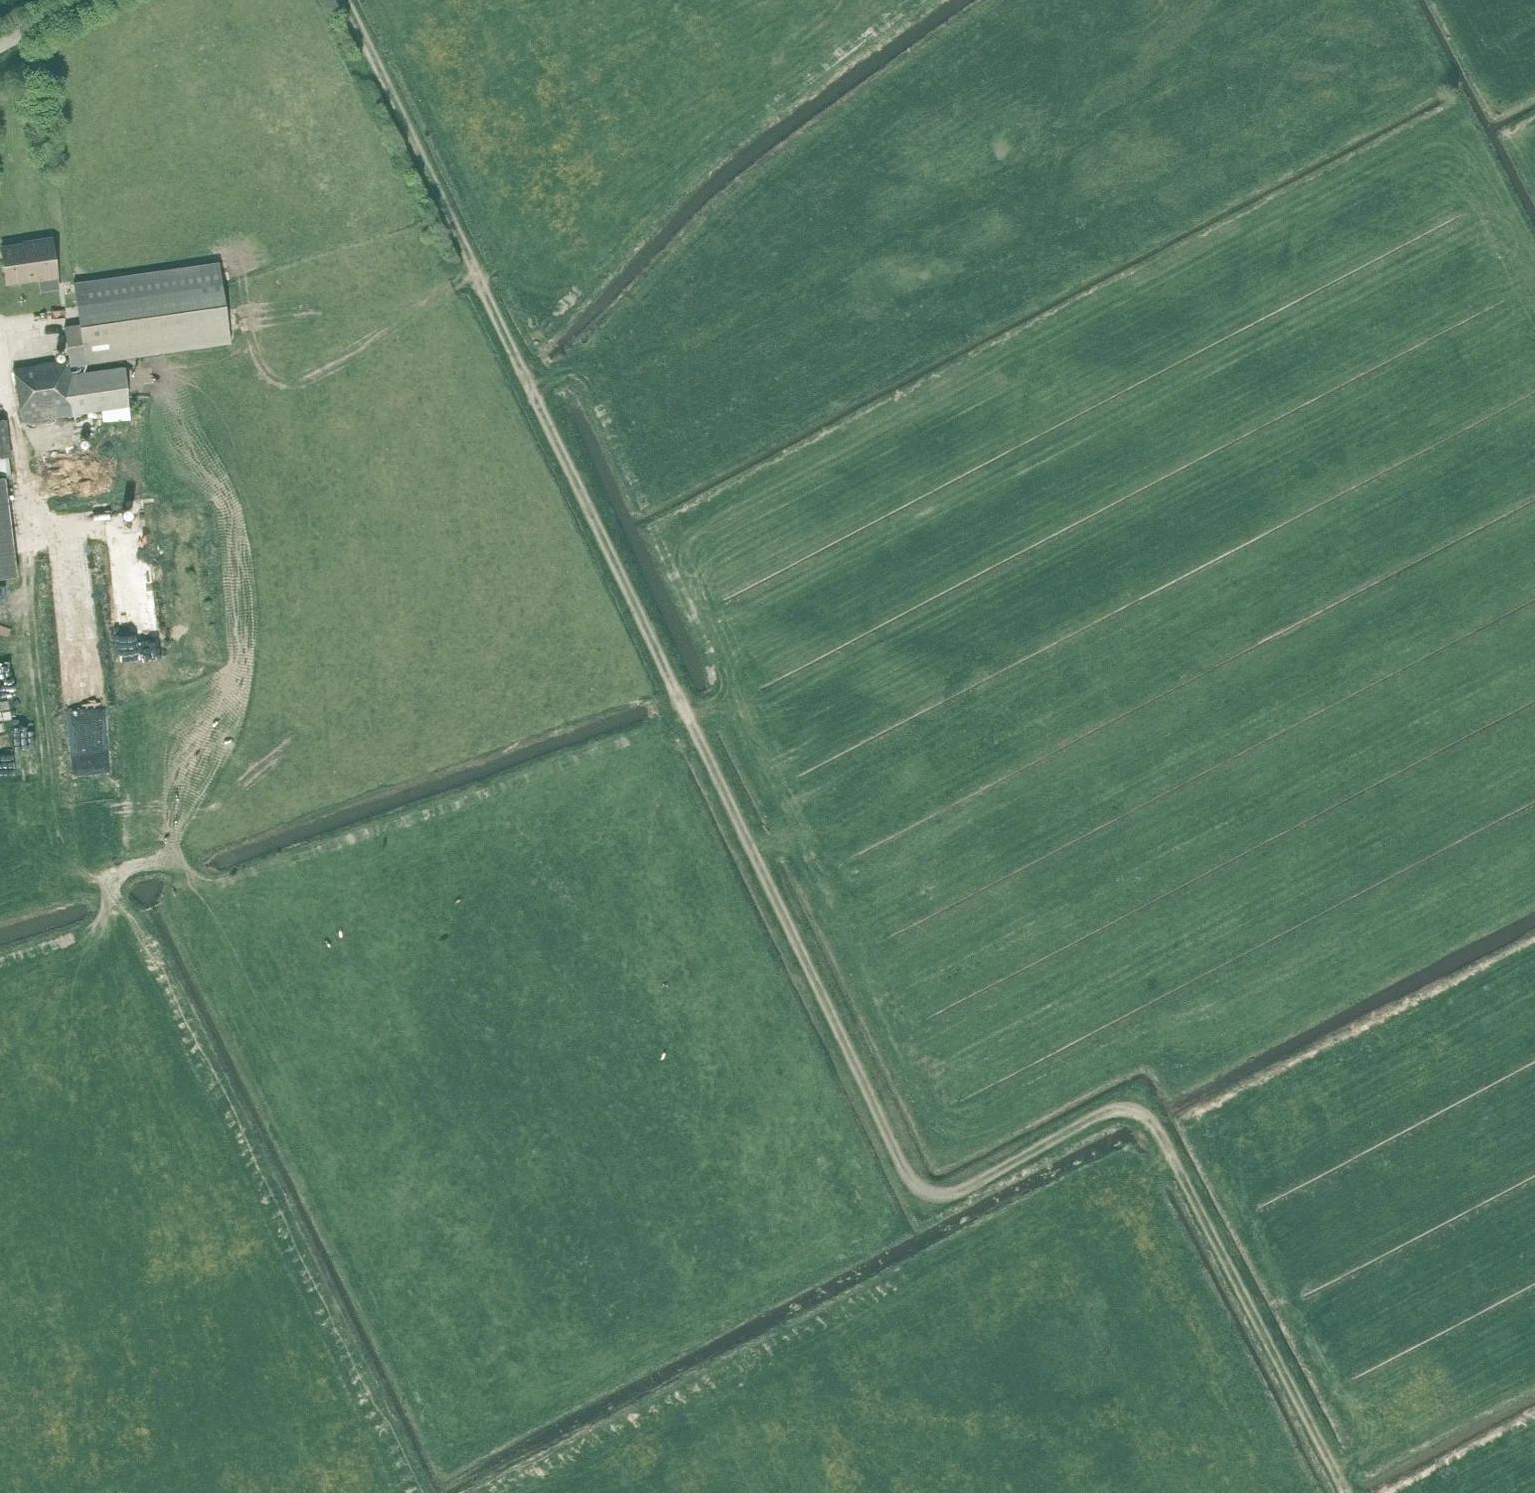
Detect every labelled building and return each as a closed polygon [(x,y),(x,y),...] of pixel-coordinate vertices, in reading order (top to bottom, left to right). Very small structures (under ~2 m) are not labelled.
[(39,281),(57,279),(51,239),(33,242),(34,244),(1,248),(7,284),(39,279),(39,281)] [(72,282),(76,306),(79,324),(63,327),(68,361),(12,369),(20,423),(72,415),(99,411),(104,411),(106,423),(131,419),(128,397),(123,368),(122,368),(121,359),(122,358),(139,356),(230,343),(228,331),(227,326),(226,315),(225,311),(221,285),(219,269),(218,262),(78,282),(72,282)] [(99,411),(72,415),(75,433),(102,429),(99,411)] [(7,458),(9,458),(5,421),(0,421),(0,579),(17,577),(4,478),(10,477),(7,458)] [(112,659),(147,655),(135,540),(100,544),(112,659)]
